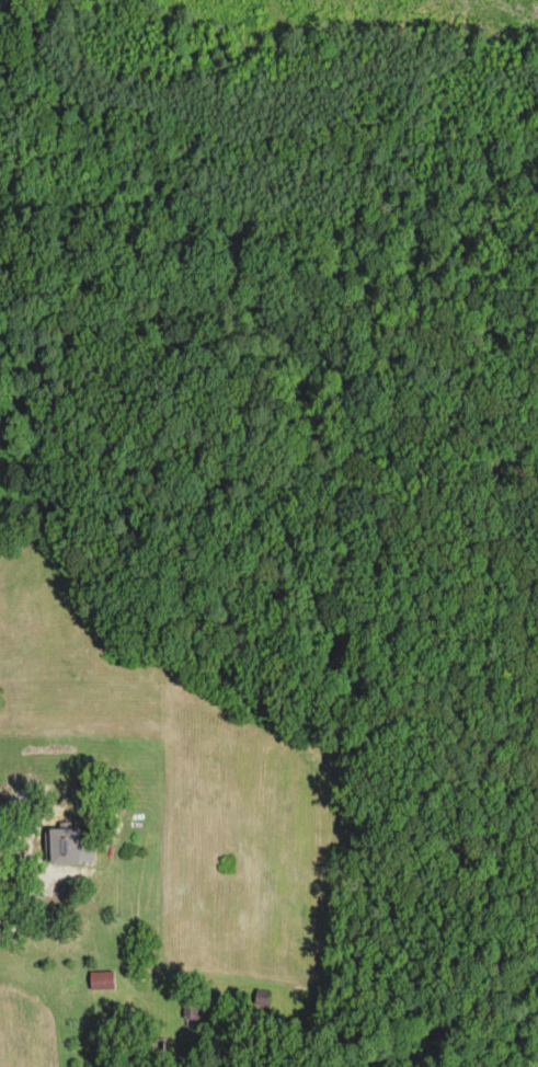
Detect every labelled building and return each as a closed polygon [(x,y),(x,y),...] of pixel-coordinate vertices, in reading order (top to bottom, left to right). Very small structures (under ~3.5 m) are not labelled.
[(94,836),(79,836),(79,830),(46,830),(46,864),(94,864),(94,836)] [(114,990),(114,972),(90,972),(90,990),(114,990)] [(198,1026),(198,1006),(185,1006),(185,1026),(198,1026)]
